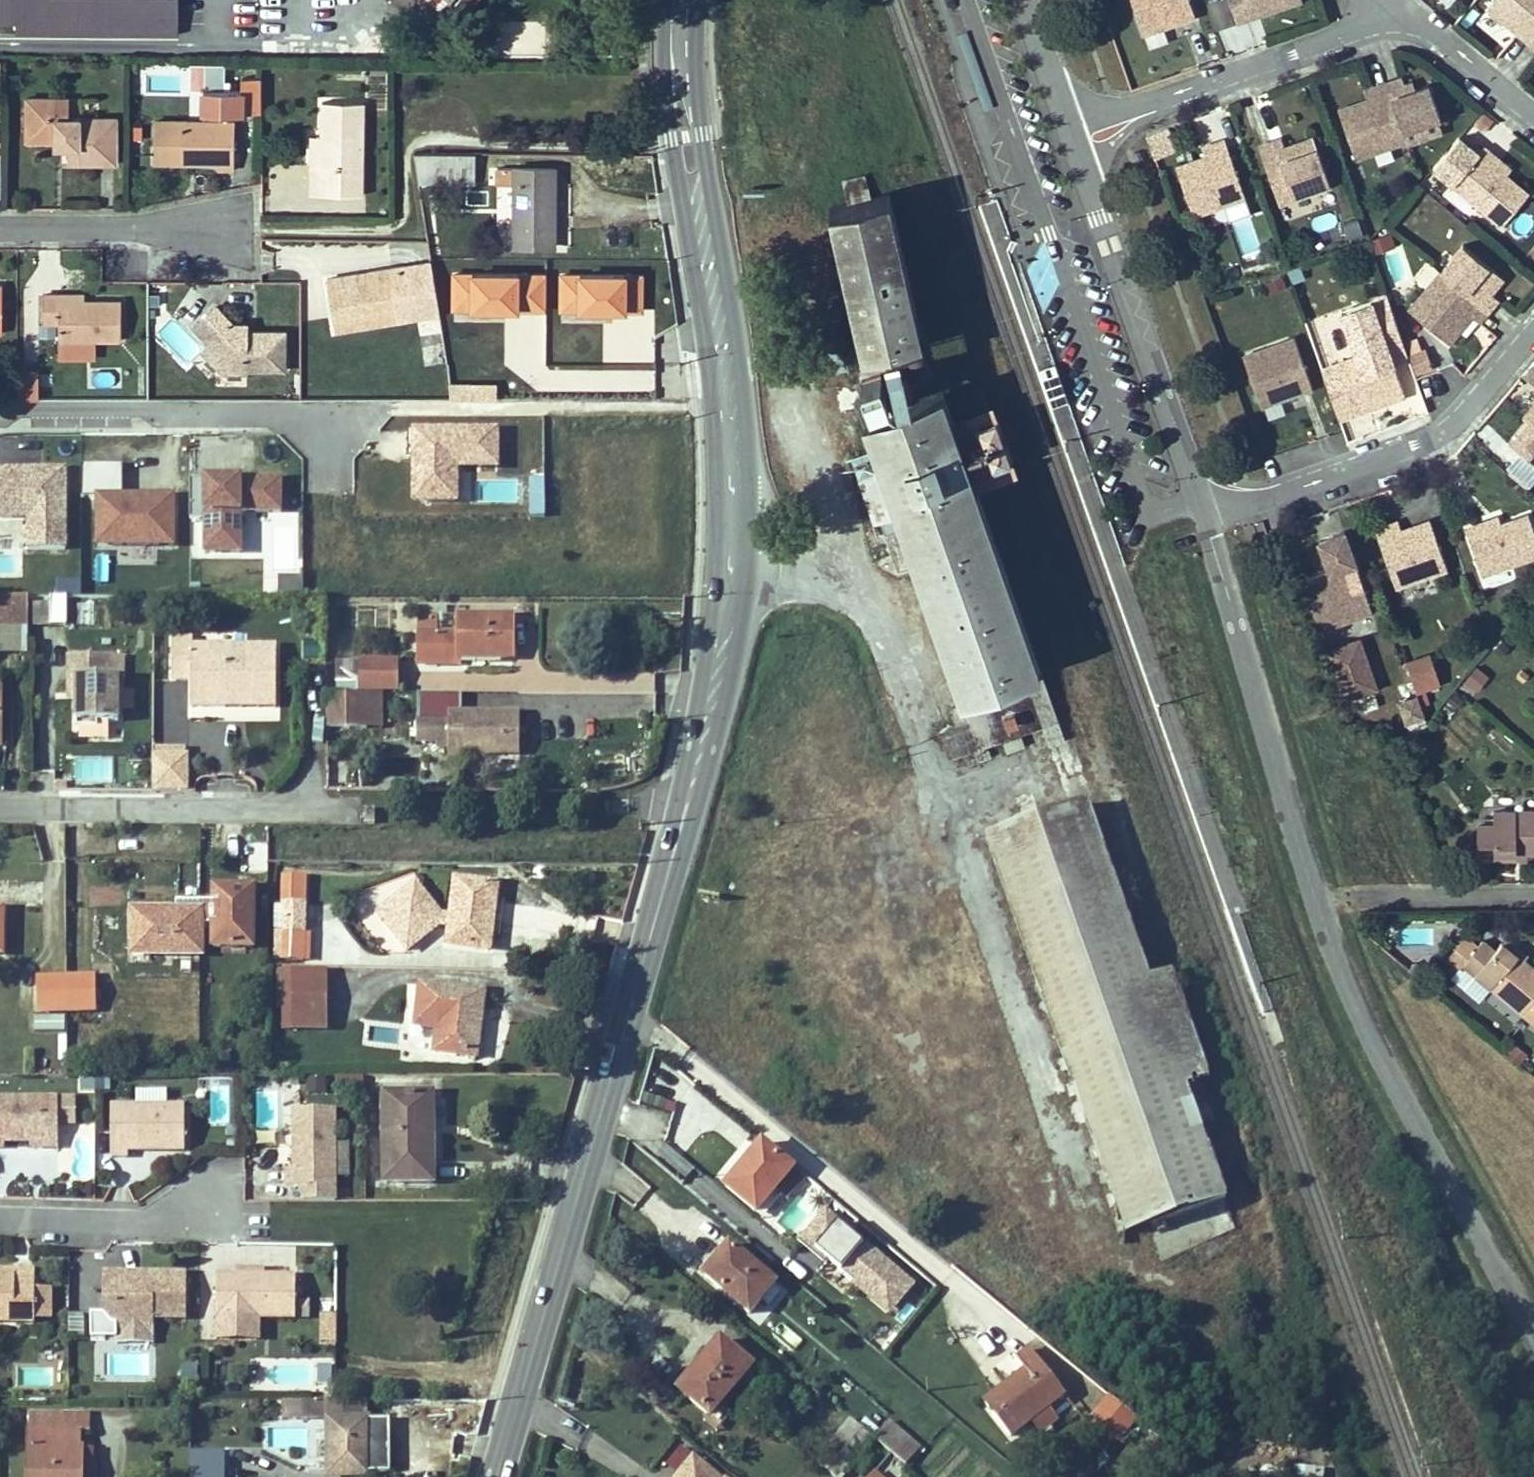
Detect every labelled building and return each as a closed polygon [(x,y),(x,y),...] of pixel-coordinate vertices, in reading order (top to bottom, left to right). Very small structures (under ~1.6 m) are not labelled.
[(16,18),(15,32),(177,33),(178,0),(0,0),(0,18),(16,18)] [(1190,0),(1132,0),(1143,33),(1163,26),(1162,21),(1178,16),(1180,20),(1195,15),(1190,0)] [(1271,1),(1273,8),(1296,0),(1230,0),(1237,21),(1253,15),(1250,8),(1271,1)] [(1522,27),(1518,31),(1529,41),(1533,36),(1533,0),(1493,0),(1488,6),(1504,19),(1508,16),(1522,27)] [(1253,15),(1273,8),(1271,1),(1250,8),(1253,15)] [(1178,16),(1162,21),(1163,26),(1180,20),(1178,16)] [(1522,27),(1508,16),(1504,19),(1518,31),(1522,27)] [(189,59),(190,84),(201,83),(201,107),(246,106),(245,82),(226,83),(225,58),(189,59)] [(1429,83),(1416,88),(1408,90),(1405,83),(1403,76),(1387,82),(1403,129),(1441,115),(1429,83)] [(1405,83),(1408,90),(1416,88),(1414,80),(1405,83)] [(1391,133),(1403,129),(1387,82),(1373,87),(1376,96),(1368,99),(1339,109),(1356,157),(1395,143),(1391,133)] [(1368,99),(1376,96),(1373,87),(1365,90),(1368,99)] [(52,139),(69,138),(68,145),(68,163),(116,162),(116,116),(69,117),(69,97),(26,97),(26,139),(52,139)] [(322,101),(322,136),(321,166),(311,165),(310,194),(342,194),(342,167),(362,167),(363,102),(322,101)] [(155,119),(154,161),(218,163),(218,168),(234,168),(235,121),(155,119)] [(1407,139),(1403,129),(1391,133),(1395,143),(1407,139)] [(311,136),(311,165),(321,166),(322,136),(311,136)] [(1315,136),(1286,146),(1278,149),(1274,140),(1260,145),(1276,192),(1289,187),(1293,198),(1331,184),(1315,136)] [(1274,140),(1278,149),(1286,146),(1282,137),(1274,140)] [(1194,214),(1232,201),(1229,191),(1242,186),(1225,139),(1210,145),(1213,153),(1206,156),(1177,166),(1194,214)] [(1206,156),(1213,153),(1210,145),(1203,147),(1206,156)] [(1529,192),(1506,174),(1492,161),(1496,156),(1484,146),(1452,182),(1502,224),(1529,192)] [(419,182),(475,183),(475,153),(414,152),(419,182)] [(1506,174),(1511,169),(1496,156),(1492,161),(1506,174)] [(362,167),(342,167),(342,194),(362,195),(362,167)] [(516,168),(515,245),(554,245),(555,168),(516,168)] [(870,197),(864,173),(843,178),(849,201),(829,206),(863,352),(923,339),(889,192),(870,197)] [(1245,196),(1242,186),(1229,191),(1232,201),(1245,196)] [(1280,202),(1293,198),(1289,187),(1276,192),(1280,202)] [(1389,230),(1370,237),(1376,251),(1394,243),(1389,230)] [(1464,243),(1442,270),(1488,308),(1497,297),(1490,290),(1487,287),(1490,284),(1494,287),(1504,276),(1464,243)] [(396,307),(392,283),(407,281),(404,265),(368,271),(369,279),(359,280),(358,273),(327,278),(334,318),(396,307)] [(1479,320),(1488,308),(1442,270),(1409,308),(1450,341),(1469,318),(1464,315),(1467,311),(1472,314),(1479,320)] [(359,280),(369,279),(368,271),(358,273),(359,280)] [(559,280),(559,342),(593,342),(594,281),(559,280)] [(1341,309),(1348,328),(1394,311),(1387,292),(1341,309)] [(121,339),(121,301),(85,301),(60,300),(60,295),(43,295),(43,322),(59,322),(59,339),(121,339)] [(210,342),(208,344),(224,360),(223,371),(246,371),(246,368),(285,368),(285,330),(257,330),(257,340),(248,340),(247,331),(247,323),(236,324),(217,306),(194,326),(210,342)] [(398,320),(396,307),(334,318),(336,330),(398,320)] [(1388,344),(1388,345),(1404,339),(1394,311),(1348,328),(1357,355),(1388,344)] [(248,340),(257,340),(257,330),(247,331),(248,340)] [(1295,337),(1244,355),(1261,405),(1281,398),(1279,393),(1296,387),(1298,392),(1313,387),(1295,337)] [(1388,345),(1394,361),(1409,356),(1404,339),(1388,345)] [(203,350),(223,371),(224,360),(208,344),(203,350)] [(1357,355),(1336,362),(1354,412),(1373,405),(1372,400),(1388,394),(1390,399),(1405,394),(1394,361),(1388,345),(1388,344),(1357,355)] [(827,372),(845,369),(841,345),(823,348),(827,372)] [(1339,417),(1354,412),(1336,362),(1322,368),(1339,417)] [(40,399),(40,372),(17,371),(18,399),(40,399)] [(1059,372),(1045,376),(1058,417),(1072,413),(1059,372)] [(471,398),(498,398),(497,385),(471,385),(471,398)] [(1296,387),(1279,393),(1281,398),(1298,392),(1296,387)] [(864,417),(874,442),(897,509),(972,721),(946,730),(954,754),(965,751),(970,763),(990,755),(986,743),(1044,723),(1051,743),(1065,738),(976,484),(952,413),(943,389),(864,417)] [(1388,394),(1372,400),(1373,405),(1390,399),(1388,394)] [(992,399),(952,413),(976,484),(1018,469),(992,399)] [(1533,416),(1533,406),(1525,417),(1530,421),(1533,416)] [(1530,421),(1512,444),(1533,462),(1533,416),(1530,421)] [(414,459),(414,502),(457,502),(457,468),(482,468),(482,452),(497,452),(497,431),(408,431),(408,448),(423,448),(423,459),(414,459)] [(874,518),(897,509),(874,442),(850,451),(874,518)] [(423,448),(408,448),(408,459),(423,459),(423,448)] [(482,452),(482,468),(498,468),(497,452),(482,452)] [(123,497),(123,464),(81,465),(81,498),(98,498),(98,545),(174,545),(173,497),(123,497)] [(29,550),(66,550),(65,470),(43,470),(43,475),(12,475),(12,470),(0,470),(0,515),(28,515),(29,550)] [(191,480),(191,520),(206,520),(206,553),(242,553),(242,513),(282,513),(282,480),(191,480)] [(1481,573),(1533,554),(1533,529),(1528,512),(1501,522),(1483,529),(1481,522),(1466,527),(1481,573)] [(1481,522),(1483,529),(1501,522),(1499,516),(1481,522)] [(1447,567),(1429,519),(1401,529),(1394,532),(1390,524),(1375,529),(1392,575),(1405,571),(1409,581),(1447,567)] [(1390,524),(1394,532),(1401,529),(1398,521),(1390,524)] [(1330,569),(1304,578),(1342,688),(1345,696),(1353,693),(1376,685),(1363,646),(1352,650),(1349,641),(1347,641),(1340,620),(1360,614),(1356,603),(1369,599),(1344,529),(1328,535),(1330,541),(1321,544),(1330,569)] [(875,558),(887,555),(881,533),(868,537),(875,558)] [(1319,538),(1321,544),(1330,541),(1328,535),(1319,538)] [(1409,581),(1405,571),(1392,575),(1396,585),(1409,581)] [(280,578),(280,597),(304,597),(304,578),(280,578)] [(49,595),(49,623),(66,623),(66,595),(49,595)] [(29,624),(29,597),(0,596),(0,624),(29,624)] [(1356,603),(1360,614),(1372,609),(1369,599),(1356,603)] [(419,663),(459,663),(460,658),(506,658),(506,652),(512,651),(513,616),(458,617),(458,633),(419,633),(419,663)] [(28,626),(0,625),(0,650),(26,652),(28,626)] [(1359,637),(1349,641),(1352,650),(1363,646),(1359,637)] [(193,654),(193,647),(193,639),(173,639),(173,681),(192,681),(191,708),(225,708),(225,699),(277,699),(277,647),(243,647),(243,654),(193,654)] [(1417,690),(1442,681),(1430,648),(1405,657),(1417,690)] [(69,678),(77,678),(77,700),(76,722),(119,722),(118,677),(111,677),(111,655),(69,655),(69,678)] [(111,655),(111,677),(118,677),(125,677),(125,656),(111,655)] [(357,688),(356,659),(333,659),(333,688),(357,688)] [(362,662),(361,689),(397,690),(397,662),(362,662)] [(1476,663),(1464,679),(1477,688),(1489,672),(1476,663)] [(1407,722),(1426,715),(1416,691),(1397,698),(1407,722)] [(367,693),(327,693),(327,728),(366,728),(367,693)] [(367,693),(366,728),(382,728),(382,693),(367,693)] [(277,699),(225,699),(225,708),(276,708),(277,699)] [(464,729),(465,713),(449,713),(449,716),(449,722),(431,722),(418,722),(417,740),(438,740),(449,740),(449,730),(464,729)] [(520,754),(520,713),(465,713),(464,729),(449,730),(449,740),(449,748),(449,760),(465,760),(465,754),(520,754)] [(449,748),(449,740),(438,740),(438,748),(449,748)] [(189,789),(189,745),(152,745),(152,789),(189,789)] [(75,755),(74,779),(112,781),(113,757),(75,755)] [(1529,805),(1529,793),(1493,794),(1493,806),(1529,805)] [(1087,1120),(1186,1085),(1150,981),(1088,803),(987,838),(1087,1120)] [(1477,822),(1477,857),(1495,856),(1494,850),(1526,850),(1533,850),(1533,809),(1493,810),(1493,821),(1477,822)] [(283,877),(283,955),(303,955),(303,877),(283,877)] [(489,949),(498,885),(457,879),(452,916),(450,926),(448,944),(489,949)] [(452,916),(442,915),(417,882),(386,905),(396,919),(388,925),(408,950),(441,925),(450,926),(452,916)] [(134,912),(133,953),(201,954),(201,925),(214,925),(214,948),(254,949),(254,889),(214,889),(214,902),(176,901),(176,912),(134,912)] [(378,911),(388,925),(396,919),(386,905),(378,911)] [(1460,964),(1463,961),(1476,946),(1464,936),(1449,955),(1460,964)] [(1505,936),(1501,940),(1523,959),(1527,954),(1505,936)] [(1523,959),(1501,940),(1494,949),(1482,939),(1476,946),(1463,961),(1533,1020),(1533,968),(1523,959)] [(959,970),(972,967),(966,945),(954,948),(959,970)] [(1420,969),(1414,963),(1409,968),(1415,974),(1420,969)] [(284,971),(284,982),(327,983),(327,972),(284,971)] [(1209,1077),(1172,972),(1150,981),(1186,1085),(1209,1077)] [(67,1010),(67,978),(39,979),(40,1010),(67,1010)] [(95,1009),(94,978),(67,978),(67,1010),(95,1009)] [(327,1007),(327,983),(284,982),(284,1008),(327,1007)] [(421,984),(417,1017),(439,1021),(438,1027),(434,1051),(475,1056),(484,992),(421,984)] [(327,1028),(327,1007),(284,1008),(284,1028),(327,1028)] [(64,1015),(32,1015),(32,1030),(64,1030),(64,1015)] [(416,1024),(438,1027),(439,1021),(417,1017),(416,1024)] [(325,1090),(325,1076),(303,1076),(303,1091),(325,1090)] [(97,1077),(82,1077),(82,1091),(97,1091),(97,1077)] [(112,1077),(97,1077),(97,1091),(112,1091),(112,1077)] [(1186,1085),(1202,1128),(1224,1120),(1209,1077),(1186,1085)] [(1226,1199),(1202,1128),(1186,1085),(1087,1120),(1105,1171),(1151,1189),(1163,1221),(1226,1199)] [(433,1183),(434,1095),(386,1095),(386,1183),(433,1183)] [(0,1101),(0,1152),(6,1151),(6,1144),(34,1144),(61,1145),(61,1127),(61,1102),(0,1101)] [(78,1102),(61,1102),(61,1127),(78,1127),(78,1102)] [(189,1152),(189,1107),(114,1109),(113,1159),(131,1159),(131,1153),(189,1152)] [(294,1170),(286,1170),(286,1186),(335,1186),(335,1111),(295,1110),(294,1133),(294,1170)] [(758,1213),(794,1169),(763,1143),(746,1163),(748,1165),(728,1189),(758,1213)] [(796,1168),(778,1190),(787,1197),(805,1176),(796,1168)] [(1151,1189),(1105,1171),(1127,1234),(1163,1221),(1151,1189)] [(837,1217),(811,1249),(889,1314),(915,1283),(837,1217)] [(750,1313),(776,1283),(730,1244),(705,1275),(750,1313)] [(18,1278),(18,1287),(38,1287),(38,1270),(0,1270),(0,1277),(18,1278)] [(298,1272),(219,1271),(219,1315),(260,1315),(297,1315),(298,1272)] [(143,1272),(143,1278),(123,1278),(123,1272),(103,1272),(103,1313),(103,1324),(116,1324),(153,1324),(154,1316),(188,1317),(187,1272),(143,1272)] [(38,1287),(18,1287),(18,1278),(0,1277),(0,1322),(38,1322),(38,1287)] [(68,1311),(67,1331),(83,1332),(84,1312),(68,1311)] [(116,1337),(116,1324),(103,1324),(103,1313),(91,1313),(91,1337),(116,1337)] [(320,1313),(320,1339),(336,1339),(335,1313),(320,1313)] [(711,1415),(752,1366),(721,1340),(699,1367),(701,1368),(682,1391),(711,1415)] [(1065,1394),(1029,1349),(1016,1359),(1028,1373),(1011,1385),(1009,1383),(985,1401),(1011,1435),(1032,1419),(1048,1407),(1065,1394)] [(181,1364),(182,1381),(197,1380),(196,1363),(181,1364)] [(1138,1416),(1111,1394),(1093,1416),(1119,1439),(1138,1416)] [(368,1476),(368,1473),(368,1423),(366,1422),(367,1401),(328,1400),(329,1476),(368,1476)] [(1058,1419),(1048,1407),(1032,1419),(1041,1431),(1058,1419)] [(30,1413),(29,1430),(79,1431),(90,1431),(90,1414),(30,1413)] [(852,1418),(817,1460),(837,1476),(843,1476),(876,1438),(852,1418)] [(892,1451),(906,1464),(921,1446),(890,1421),(876,1438),(892,1451)] [(386,1423),(368,1423),(368,1473),(386,1473),(386,1423)] [(79,1431),(29,1430),(28,1476),(78,1476),(79,1449),(79,1431)] [(79,1449),(78,1476),(92,1476),(93,1449),(79,1449)] [(680,1476),(716,1476),(695,1459),(680,1476)] [(1294,1476),(1322,1476),(1322,1465),(1293,1465),(1294,1476)]
